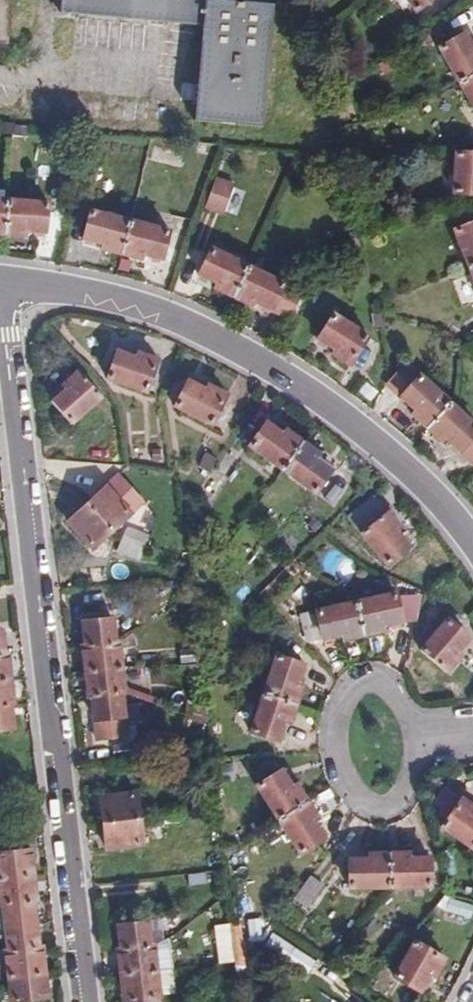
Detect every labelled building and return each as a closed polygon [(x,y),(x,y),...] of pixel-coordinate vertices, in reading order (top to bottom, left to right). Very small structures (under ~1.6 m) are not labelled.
[(6,43),(10,0),(0,0),(0,42),(6,43)] [(57,14),(200,27),(192,120),(259,126),(272,5),(208,0),(59,0),(57,14)] [(431,0),(401,0),(412,14),(431,0)] [(320,23),(313,14),(305,19),(311,29),(320,23)] [(459,33),(433,45),(468,115),(472,113),(472,49),(468,51),(459,33)] [(427,73),(421,75),(417,78),(421,88),(432,83),(427,73)] [(445,156),(446,197),(472,197),(472,156),(445,156)] [(223,214),(233,182),(212,175),(202,207),(223,214)] [(20,238),(21,233),(42,234),(46,204),(0,199),(0,236),(20,238)] [(167,231),(88,211),(81,242),(101,246),(99,252),(139,263),(142,257),(172,264),(181,228),(169,224),(167,231)] [(448,229),(472,294),(472,219),(448,229)] [(435,250),(429,236),(416,241),(422,256),(435,250)] [(283,284),(211,251),(201,272),(217,280),(215,285),(256,304),(258,301),(280,310),(282,312),(291,291),(282,287),(283,284)] [(465,334),(472,329),(472,314),(459,323),(465,334)] [(352,363),(368,338),(335,316),(318,341),(337,353),(334,357),(350,367),(352,363)] [(378,344),(368,338),(352,363),(362,370),(378,344)] [(134,359),(116,354),(106,382),(157,400),(166,375),(152,370),(155,361),(136,355),(134,359)] [(102,393),(86,373),(67,388),(70,392),(54,404),(73,429),(109,401),(102,393)] [(393,396),(408,409),(405,413),(434,440),(438,437),(453,450),(456,449),(472,465),(472,464),(472,428),(412,374),(393,396)] [(207,388),(188,379),(174,405),(211,424),(212,422),(225,430),(237,407),(224,400),(228,393),(209,383),(207,388)] [(320,452),(285,427),(282,431),(265,419),(249,442),(315,491),(332,468),(317,457),(320,452)] [(202,452),(195,467),(208,473),(215,457),(202,452)] [(351,482),(332,468),(315,491),(335,506),(351,482)] [(100,491),(82,508),(106,535),(124,518),(124,517),(136,502),(118,483),(105,496),(100,491)] [(402,524),(380,500),(356,522),(365,531),(363,533),(389,562),(411,543),(398,528),(402,524)] [(329,515),(319,506),(302,525),(312,534),(329,515)] [(106,535),(82,508),(64,525),(88,553),(106,535)] [(119,538),(139,544),(142,536),(124,530),(119,538)] [(135,560),(139,544),(119,538),(114,556),(135,560)] [(109,590),(81,592),(83,607),(109,606),(109,590)] [(345,642),(384,632),(383,625),(403,619),(396,591),(317,612),(318,614),(303,619),(309,643),(323,639),(324,641),(342,635),(345,642)] [(469,637),(446,617),(419,649),(427,657),(419,666),(439,682),(461,656),(457,653),(469,637)] [(200,655),(195,618),(183,620),(188,657),(200,655)] [(82,622),(85,646),(114,643),(111,619),(82,622)] [(121,669),(117,643),(114,643),(85,646),(81,646),(84,673),(121,669)] [(8,651),(4,652),(0,652),(0,678),(11,677),(8,651)] [(275,655),(248,730),(276,740),(283,721),(288,723),(301,686),(297,683),(303,666),(275,655)] [(121,669),(84,673),(87,698),(91,697),(120,694),(124,694),(121,669)] [(14,701),(11,677),(0,678),(0,703),(9,702),(14,701)] [(120,694),(91,697),(93,722),(122,719),(120,694)] [(9,702),(0,703),(0,728),(12,727),(9,702)] [(316,819),(321,816),(297,783),(293,786),(280,770),(257,788),(304,853),(328,836),(316,819)] [(450,790),(435,812),(446,820),(442,827),(472,848),(472,806),(450,790)] [(98,799),(102,824),(138,819),(135,795),(98,799)] [(138,819),(102,824),(105,849),(141,845),(138,819)] [(255,836),(228,853),(230,870),(257,867),(255,853),(258,853),(255,836)] [(33,875),(30,850),(28,850),(26,837),(0,840),(0,879),(33,875)] [(436,858),(429,858),(429,856),(409,856),(408,851),(366,851),(366,857),(348,858),(348,888),(429,887),(429,872),(437,872),(436,858)] [(326,881),(316,874),(300,897),(311,904),(326,881)] [(0,879),(0,904),(2,904),(32,900),(36,900),(33,875),(0,879)] [(446,898),(443,911),(470,917),(472,904),(446,898)] [(2,904),(3,914),(4,926),(34,922),(32,900),(2,904)] [(153,948),(184,927),(175,915),(146,923),(117,927),(120,950),(153,948)] [(120,950),(117,951),(120,977),(156,973),(171,971),(170,955),(185,954),(181,947),(206,929),(199,917),(184,927),(153,948),(120,950)] [(3,950),(37,946),(34,922),(4,926),(0,926),(0,952),(3,950)] [(216,963),(232,960),(226,923),(211,925),(216,963)] [(268,935),(262,947),(309,969),(315,957),(268,935)] [(444,957),(411,940),(392,975),(418,991),(428,974),(433,977),(444,957)] [(41,945),(37,946),(3,950),(6,976),(43,971),(41,945)] [(46,997),(43,971),(6,976),(9,1000),(46,997)] [(120,977),(123,1001),(128,1001),(155,999),(159,998),(156,973),(120,977)]
